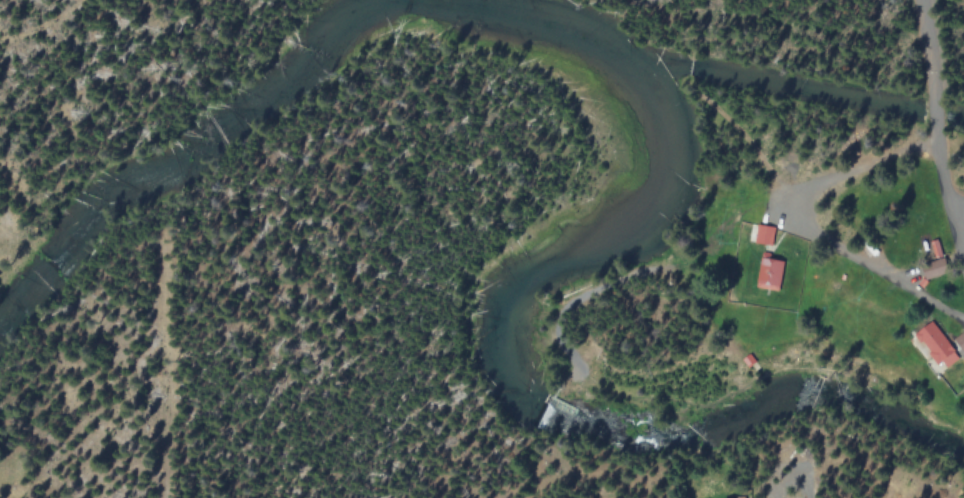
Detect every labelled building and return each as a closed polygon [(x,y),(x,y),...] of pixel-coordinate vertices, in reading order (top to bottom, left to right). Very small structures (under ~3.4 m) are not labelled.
[(772,244),(775,227),(757,225),(755,242),(772,244)] [(757,288),(780,290),(783,260),(760,257),(757,288)] [(943,370),(960,357),(932,321),(915,334),(943,370)]
